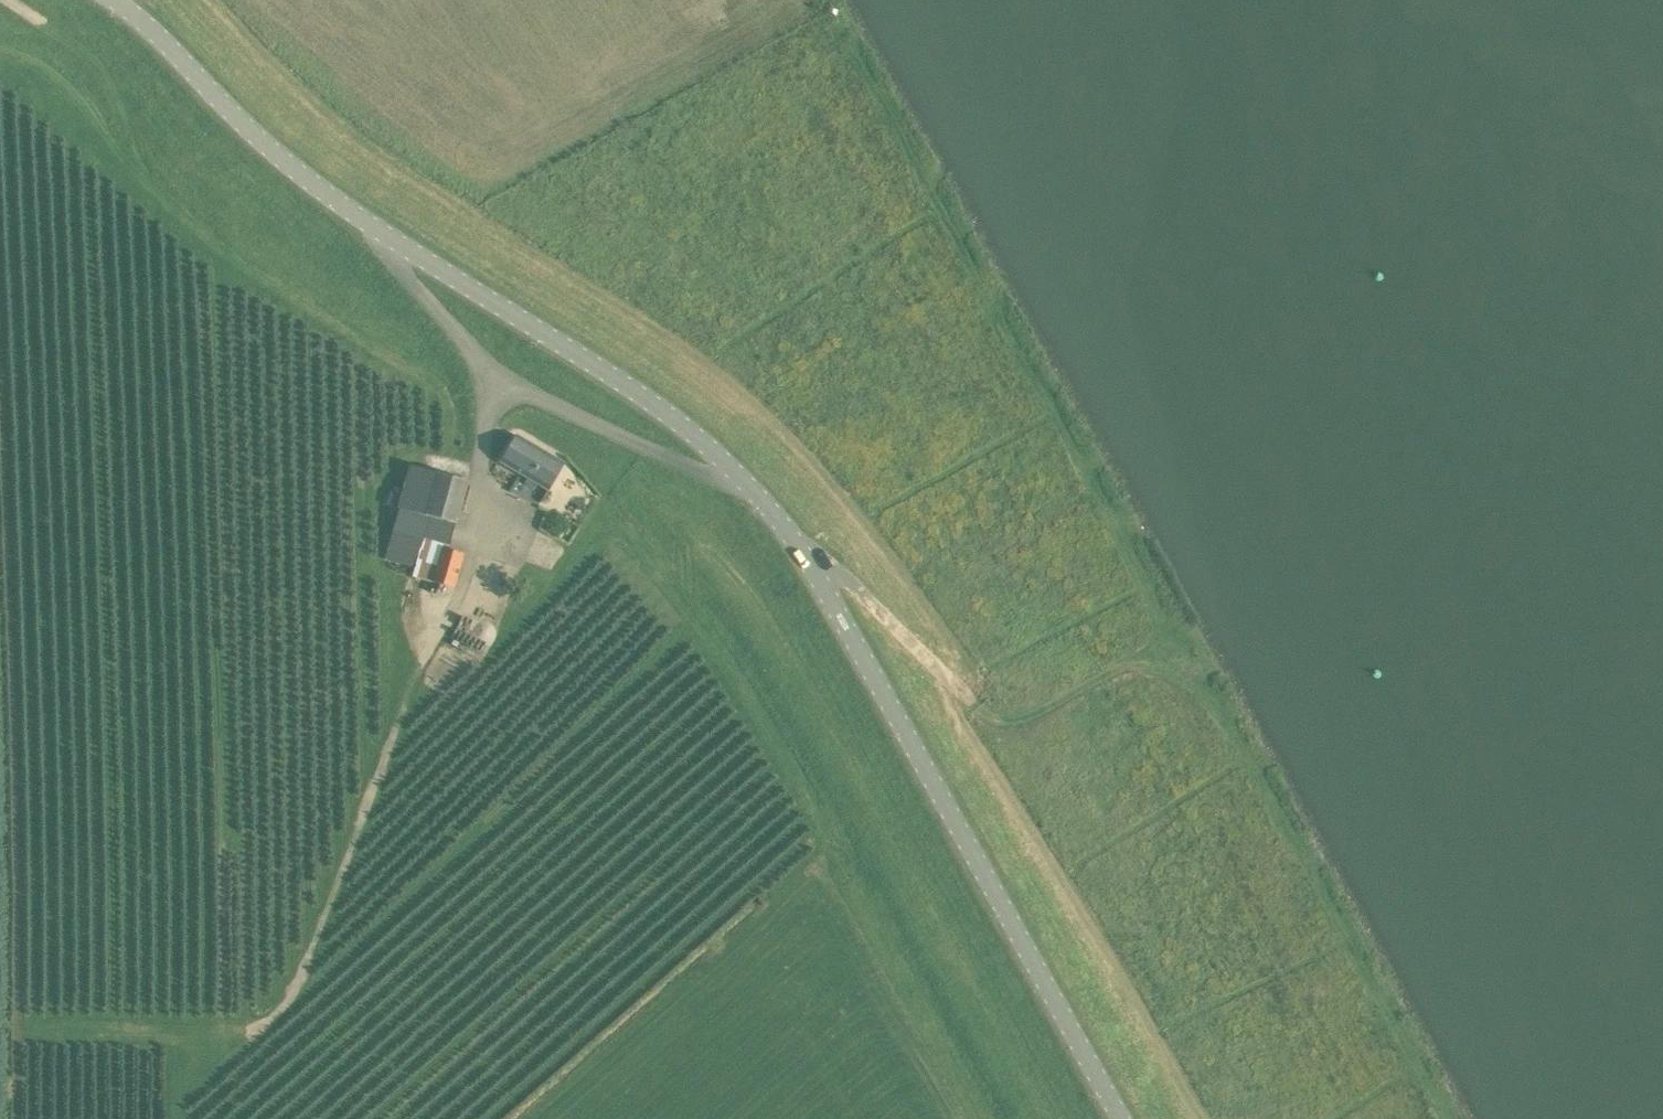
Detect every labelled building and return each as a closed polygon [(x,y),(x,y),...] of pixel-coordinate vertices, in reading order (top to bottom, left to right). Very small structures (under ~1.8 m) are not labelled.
[(531,487),(535,481),(548,489),(563,463),(516,435),(501,461),(528,477),(524,483),(531,487)] [(413,576),(432,581),(442,547),(447,549),(467,480),(437,472),(410,465),(401,495),(392,492),(388,504),(400,507),(385,559),(415,567),(413,576)] [(463,553),(447,549),(442,547),(432,581),(454,587),(463,553)]
